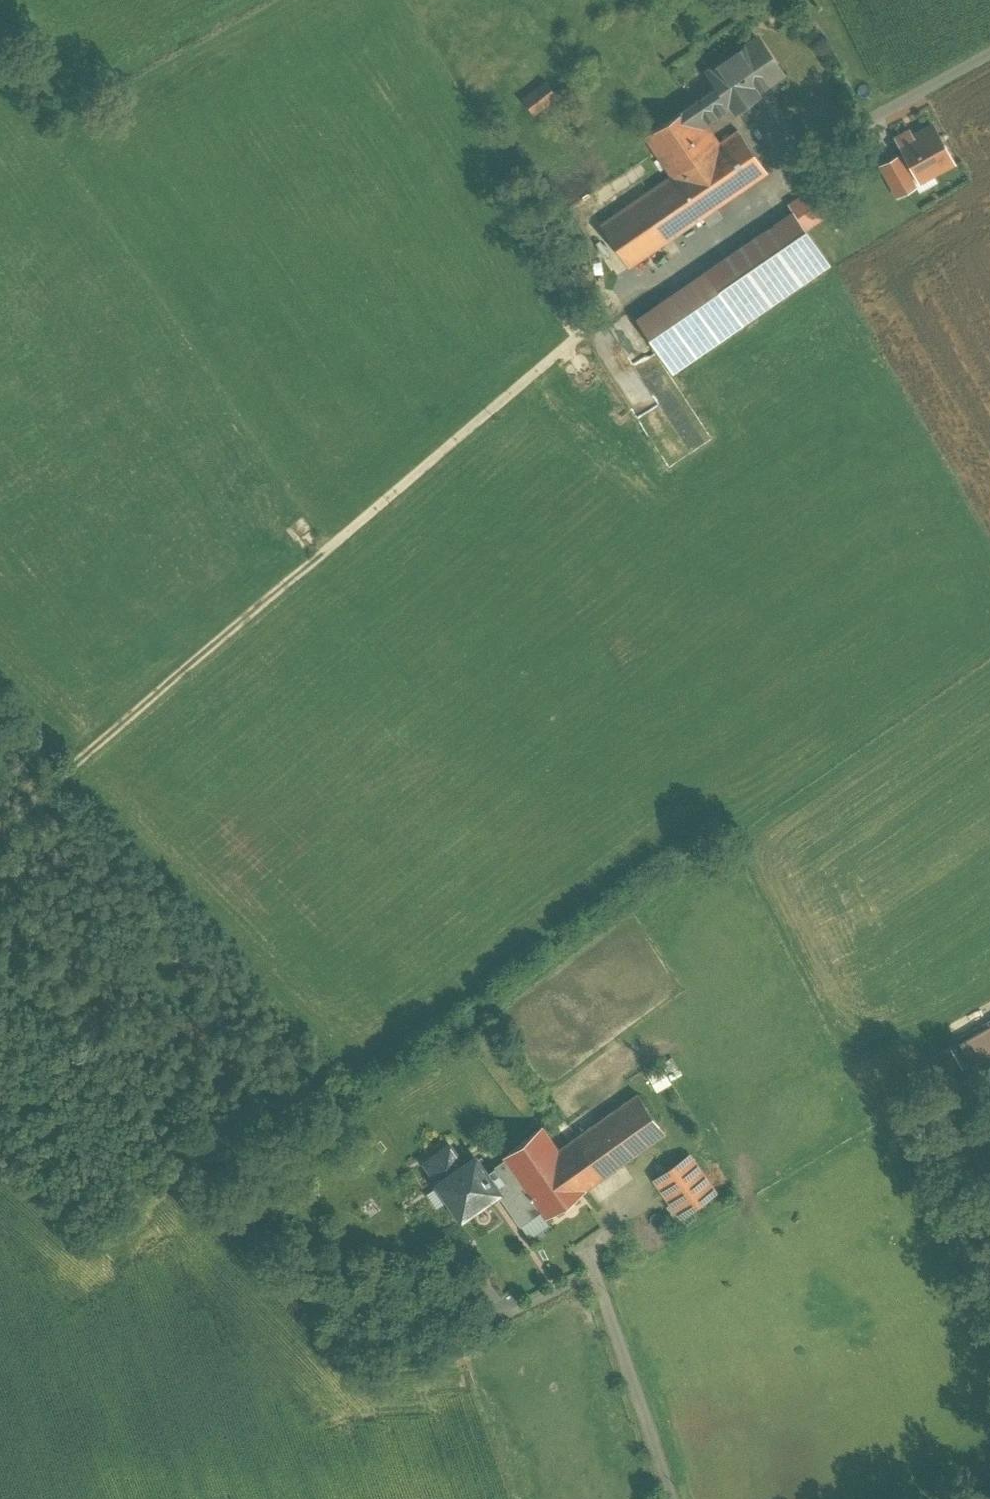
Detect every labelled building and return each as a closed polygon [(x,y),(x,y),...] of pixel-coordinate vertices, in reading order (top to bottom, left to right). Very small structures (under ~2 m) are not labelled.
[(692,105),(705,122),(730,104),(733,108),(783,73),(758,38),(708,72),(718,87),(692,105)] [(547,81),(523,100),(534,114),(557,95),(547,81)] [(644,138),(671,176),(600,224),(629,268),(703,217),(717,208),(767,173),(739,130),(719,142),(705,122),(692,105),(644,138)] [(910,131),(895,139),(904,154),(899,156),(912,179),(916,177),(918,180),(953,161),(934,126),(913,137),(910,131)] [(912,179),(899,156),(899,155),(881,164),(898,195),(916,186),(912,179)] [(789,206),(794,213),(639,318),(674,371),(830,264),(805,228),(824,215),(809,193),(789,206)] [(717,208),(703,217),(709,226),(723,216),(717,208)] [(958,1043),(941,1053),(953,1074),(970,1064),(958,1043)] [(505,1159),(541,1212),(545,1218),(665,1133),(637,1094),(577,1136),(559,1150),(542,1126),(504,1158),(505,1159)] [(717,1191),(690,1155),(655,1180),(681,1216),(717,1191)] [(495,1187),(485,1173),(475,1157),(438,1183),(461,1216),(477,1206),(474,1202),(494,1188),(495,1187)] [(495,1187),(494,1188),(497,1192),(520,1226),(541,1212),(505,1159),(485,1173),(495,1187)] [(494,1188),(474,1202),(477,1206),(497,1192),(494,1188)]
